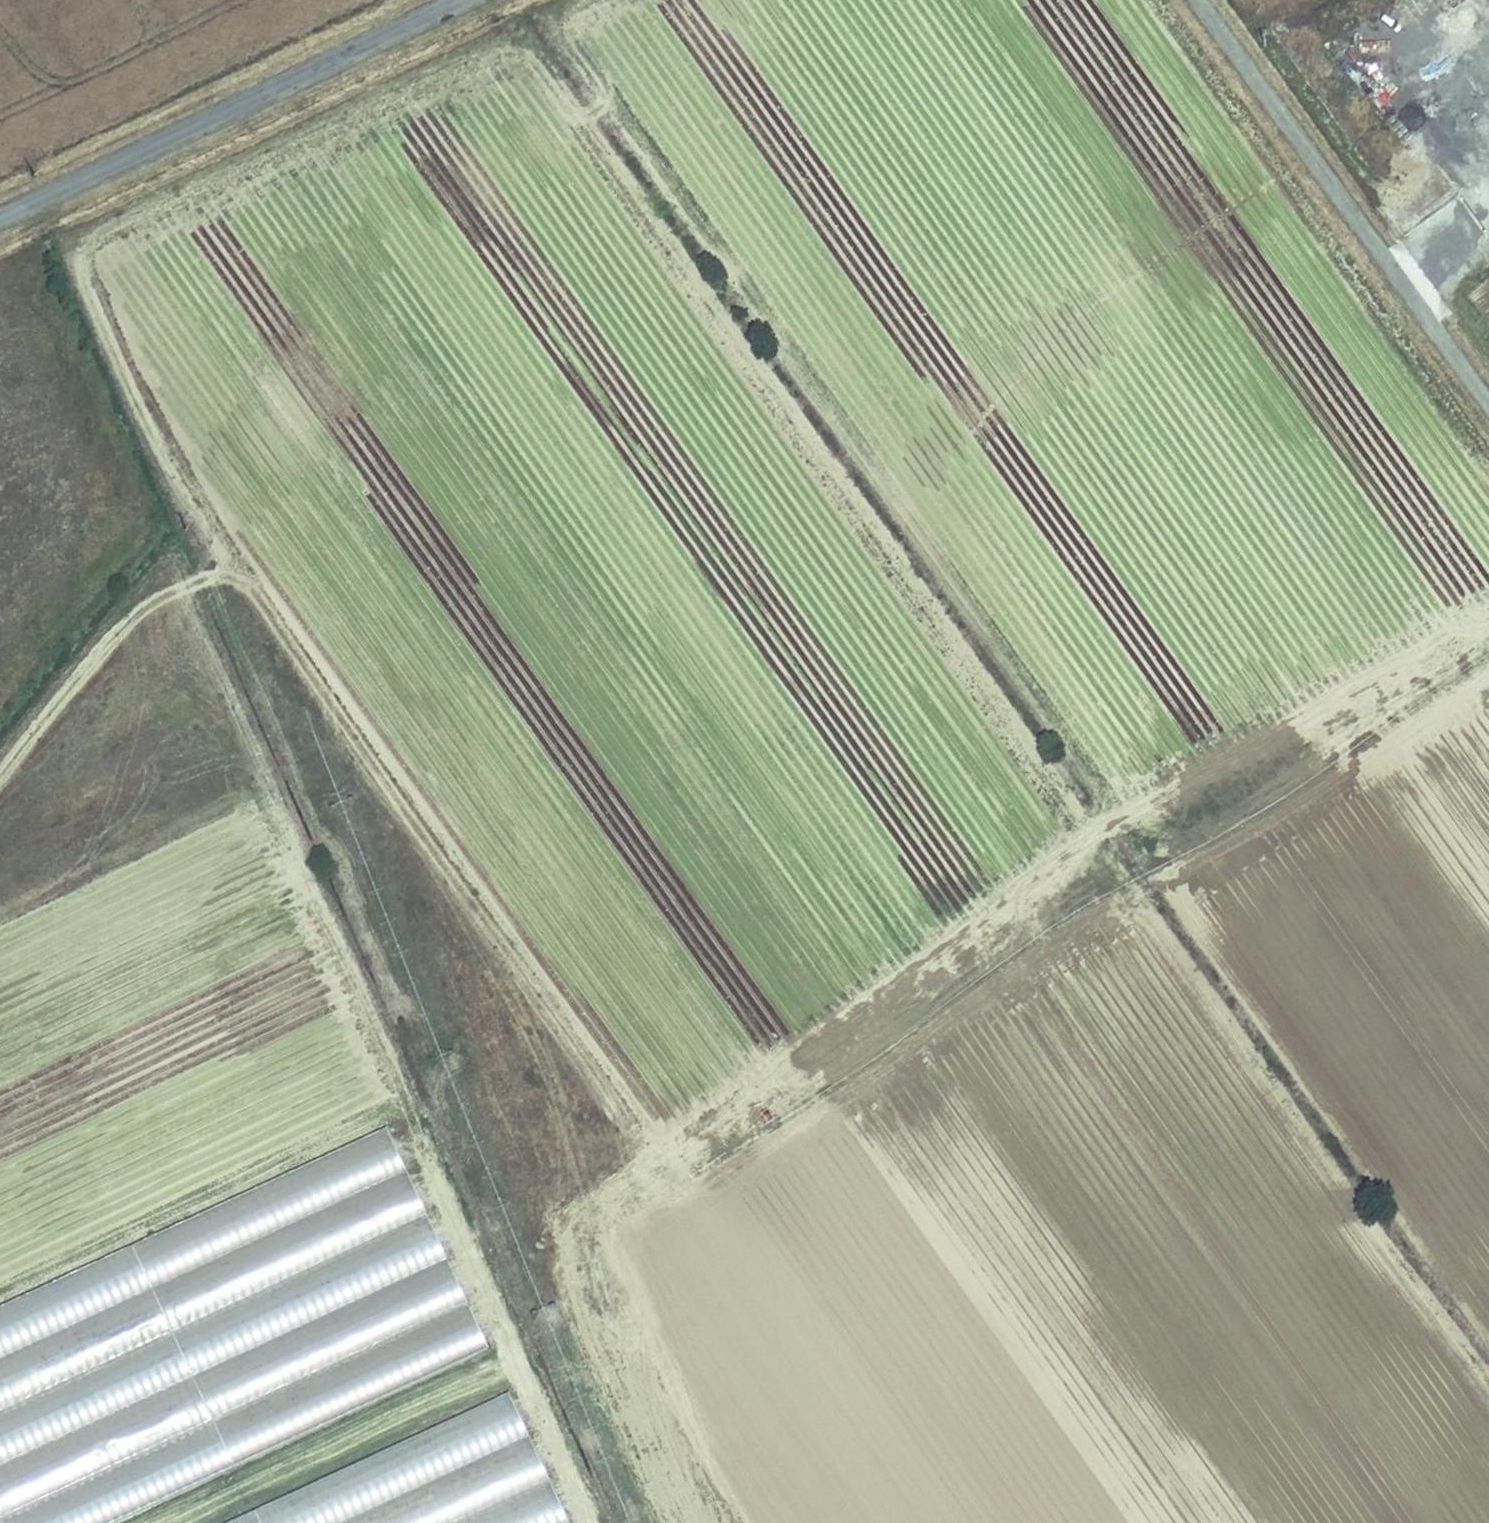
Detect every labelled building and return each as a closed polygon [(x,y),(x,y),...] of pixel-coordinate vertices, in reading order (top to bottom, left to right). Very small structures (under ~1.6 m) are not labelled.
[(491,1368),(402,1140),(0,1298),(0,1522),(95,1522),(491,1368)] [(525,1407),(224,1522),(570,1522),(525,1407)]
